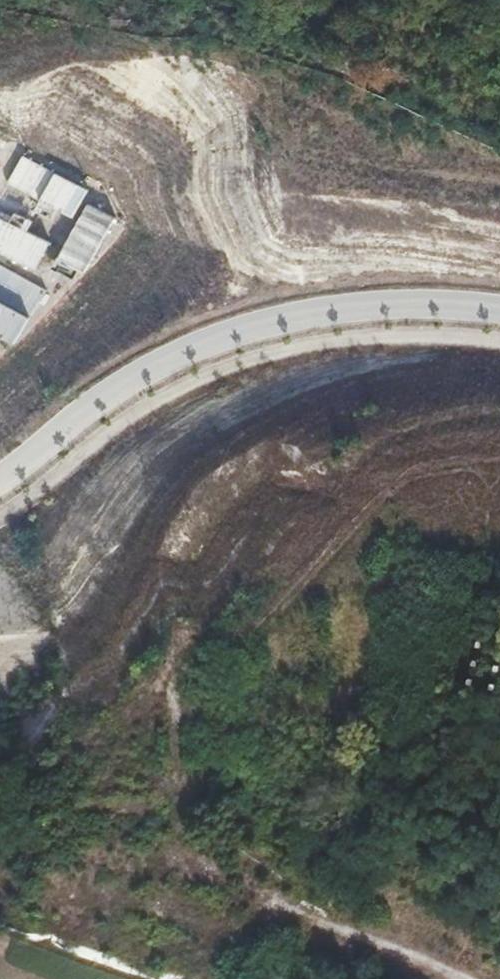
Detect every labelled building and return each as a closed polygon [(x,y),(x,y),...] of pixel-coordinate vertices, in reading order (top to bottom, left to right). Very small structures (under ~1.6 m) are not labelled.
[(122,187),(18,144),(4,173),(0,181),(0,401),(122,187)]
